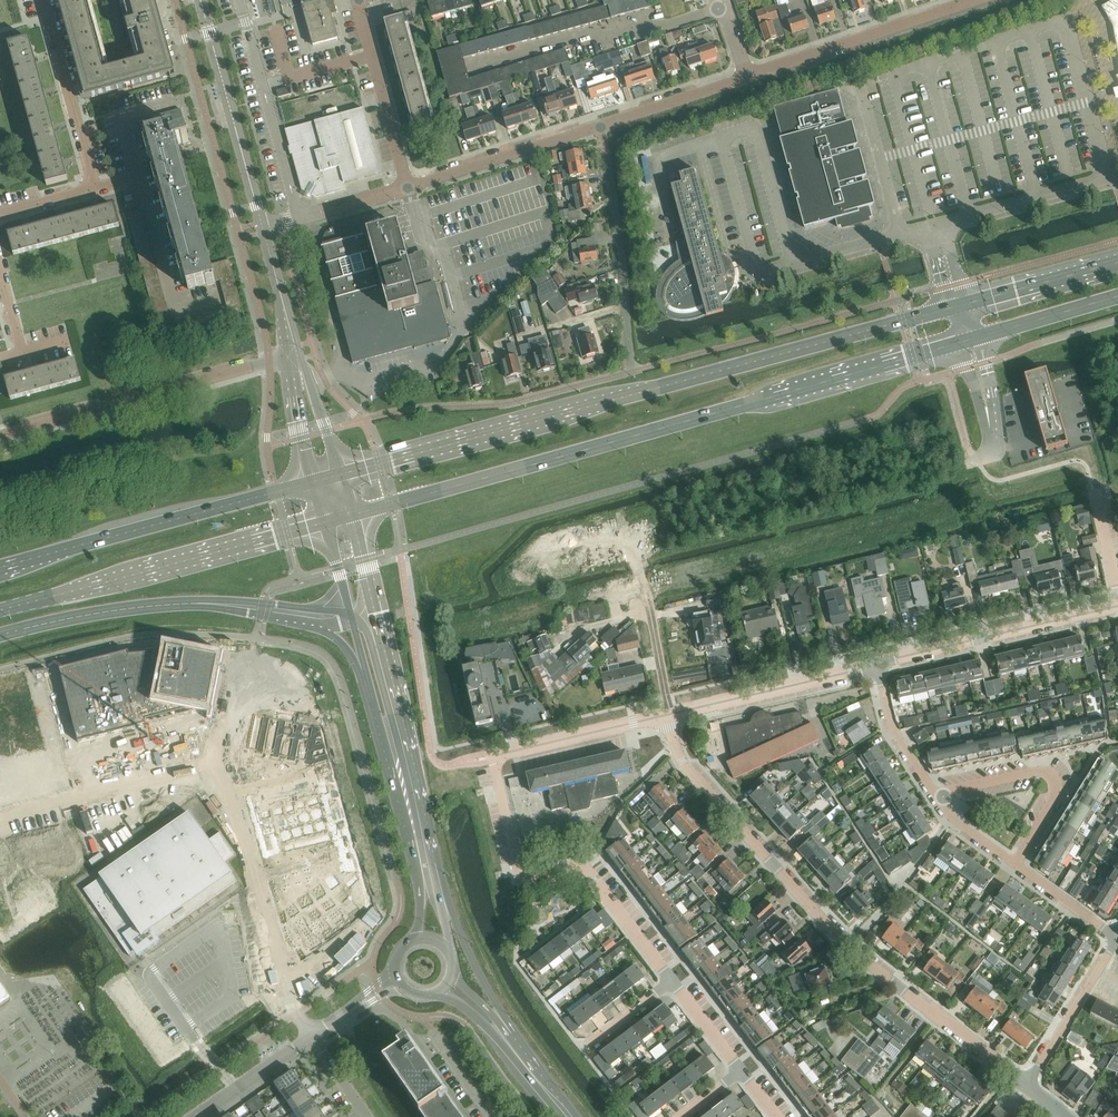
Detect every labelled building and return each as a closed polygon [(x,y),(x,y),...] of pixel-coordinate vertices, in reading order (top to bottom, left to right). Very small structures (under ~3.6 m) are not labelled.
[(83,90),(85,99),(86,100),(133,87),(176,75),(167,42),(163,43),(161,37),(165,36),(162,26),(159,27),(157,22),(161,21),(155,0),(119,0),(136,63),(110,71),(91,0),(58,0),(67,32),(68,34),(67,34),(83,90)] [(302,6),(304,15),(313,47),(338,40),(331,15),(337,13),(333,0),(323,0),(302,6)] [(442,1),(445,15),(459,12),(455,0),(444,0),(442,1)] [(459,12),(472,8),(470,0),(455,0),(459,12)] [(493,0),(478,0),(481,9),(495,4),(493,0)] [(604,7),(608,6),(612,19),(651,8),(649,0),(603,0),(604,7)] [(814,8),(819,25),(836,20),(830,2),(825,4),(823,0),(817,0),(819,6),(814,8)] [(854,14),(866,10),(863,0),(850,0),(854,14)] [(1101,8),(1113,27),(1117,57),(1117,0),(1115,0),(1101,8)] [(445,15),(442,1),(428,4),(432,19),(445,15)] [(608,6),(604,7),(601,8),(604,21),(612,19),(608,6)] [(766,9),(756,13),(760,26),(765,43),(777,39),(784,36),(778,20),(779,20),(774,7),(771,8),(770,6),(766,7),(766,9)] [(601,8),(594,10),(597,23),(604,21),(601,8)] [(788,9),(779,12),(782,20),(787,18),(792,34),(809,29),(803,12),(790,17),(788,9)] [(594,10),(586,12),(590,25),(597,23),(594,10)] [(411,11),(401,14),(402,18),(403,18),(405,27),(406,27),(408,26),(408,24),(411,11)] [(586,12),(579,14),(582,27),(590,25),(586,12)] [(579,14),(571,16),(575,29),(582,27),(579,14)] [(571,16),(564,18),(567,31),(575,29),(571,16)] [(385,23),(387,32),(405,27),(403,18),(402,18),(385,23)] [(564,18),(556,20),(560,33),(567,31),(564,18)] [(556,20),(549,22),(553,35),(560,33),(556,20)] [(549,22),(542,24),(545,37),(553,35),(549,22)] [(542,24),(534,26),(538,39),(545,37),(542,24)] [(405,27),(387,32),(392,49),(413,43),(408,26),(406,27),(405,27)] [(534,26),(527,28),(530,41),(538,39),(534,26)] [(705,26),(692,30),(694,37),(707,32),(705,26)] [(530,41),(527,28),(460,46),(464,59),(530,41)] [(679,32),(672,34),(674,41),(681,38),(679,32)] [(674,41),(672,34),(666,36),(669,47),(676,45),(674,41)] [(451,36),(446,38),(449,49),(454,48),(453,44),(451,36)] [(658,39),(648,43),(650,48),(660,45),(658,39)] [(8,46),(18,81),(39,75),(29,40),(8,46)] [(647,42),(637,45),(642,58),(651,55),(647,42)] [(413,43),(392,49),(397,66),(417,60),(413,43)] [(704,43),(697,45),(703,64),(717,59),(713,46),(706,48),(704,43)] [(687,47),(678,50),(681,61),(686,60),(689,68),(703,64),(697,45),(696,44),(687,47)] [(460,47),(454,48),(449,49),(437,53),(450,99),(473,93),(460,47)] [(565,49),(557,52),(561,65),(569,62),(565,49)] [(667,49),(659,51),(666,70),(667,69),(669,75),(680,71),(675,56),(669,58),(667,49)] [(557,52),(550,54),(554,67),(561,65),(557,52)] [(618,52),(611,54),(615,67),(622,64),(618,52)] [(550,54),(543,56),(547,69),(554,67),(550,54)] [(611,54),(605,56),(609,69),(615,67),(611,54)] [(543,56),(535,59),(539,72),(547,69),(543,56)] [(600,58),(593,60),(594,62),(596,69),(603,67),(600,58)] [(535,59),(528,61),(532,74),(539,72),(535,59)] [(417,60),(397,66),(401,83),(422,77),(417,60)] [(528,61),(521,64),(525,76),(532,74),(528,61)] [(573,76),(570,67),(569,63),(562,65),(566,78),(573,76)] [(570,67),(573,76),(575,82),(581,80),(580,77),(587,75),(584,65),(583,63),(570,67)] [(649,63),(635,67),(641,84),(648,82),(647,81),(654,78),(649,63)] [(521,64),(513,66),(517,79),(525,76),(521,64)] [(641,84),(635,67),(632,68),(631,65),(620,68),(627,87),(634,85),(634,87),(641,84)] [(513,66),(499,71),(503,83),(517,79),(513,66)] [(558,66),(550,69),(553,77),(557,75),(560,71),(558,66)] [(503,83),(499,71),(469,80),(473,93),(503,83)] [(604,78),(599,79),(605,96),(612,94),(611,93),(618,90),(612,71),(603,74),(604,78)] [(541,86),(537,73),(530,75),(534,89),(541,86)] [(39,75),(18,81),(27,116),(49,110),(39,75)] [(422,77),(401,83),(406,100),(427,94),(422,77)] [(605,96),(599,79),(592,82),(591,78),(585,80),(591,99),(598,97),(598,98),(605,96)] [(562,112),(558,96),(555,90),(553,82),(550,83),(552,91),(554,98),(542,101),(547,117),(562,112)] [(492,102),(499,100),(495,87),(488,89),(492,102)] [(289,88),(277,92),(278,98),(291,95),(289,88)] [(492,102),(488,89),(482,91),(486,104),(492,102)] [(573,91),(558,96),(562,112),(578,107),(573,91)] [(773,109),(771,110),(773,116),(779,141),(787,168),(789,168),(791,173),(788,174),(795,197),(797,196),(798,202),(796,202),(804,230),(835,221),(837,230),(873,220),(869,209),(871,208),(865,185),(863,185),(862,180),(863,180),(856,154),(855,154),(853,149),(855,149),(849,125),(847,126),(845,120),(838,93),(832,95),(832,94),(773,109)] [(427,94),(406,100),(411,117),(431,111),(427,94)] [(507,129),(522,125),(517,109),(515,103),(513,95),(505,98),(510,112),(502,114),(507,129)] [(449,101),(454,116),(461,114),(456,98),(449,101)] [(532,104),(517,109),(522,125),(537,120),(532,104)] [(475,116),(472,108),(465,111),(468,121),(462,123),(462,127),(467,142),(482,138),(477,122),(475,116)] [(49,110),(27,116),(37,151),(58,145),(49,110)] [(210,266),(178,145),(189,142),(180,110),(146,119),(150,135),(146,137),(188,290),(215,283),(210,266)] [(364,110),(286,131),(302,190),(306,193),(304,197),(310,201),(313,196),(317,199),(346,191),(344,184),(381,174),(364,110)] [(431,111),(411,117),(415,134),(434,129),(431,121),(434,120),(431,111)] [(492,117),(477,122),(482,138),(497,133),(492,117)] [(150,135),(146,119),(136,122),(141,139),(146,137),(150,135)] [(58,145),(37,151),(47,186),(68,181),(58,145)] [(567,161),(568,166),(584,163),(582,151),(559,155),(561,162),(567,161)] [(556,152),(549,153),(550,162),(557,160),(556,152)] [(584,163),(568,166),(569,171),(563,173),(564,180),(586,176),(584,163)] [(656,296),(656,298),(656,299),(656,300),(656,301),(656,302),(656,303),(657,305),(657,306),(658,307),(658,308),(659,309),(659,310),(660,311),(660,312),(661,313),(663,314),(663,315),(664,316),(665,316),(666,317),(667,318),(668,318),(669,318),(668,317),(667,317),(666,316),(703,306),(720,302),(725,301),(726,299),(727,298),(728,297),(729,295),(730,294),(730,293),(731,292),(731,291),(732,290),(732,289),(733,288),(733,286),(734,285),(734,284),(734,283),(734,282),(735,280),(735,279),(735,278),(735,276),(734,276),(734,277),(732,278),(729,265),(731,264),(731,263),(731,262),(730,262),(729,261),(729,260),(728,259),(727,258),(726,258),(725,257),(724,257),(724,256),(722,255),(721,255),(720,255),(719,254),(699,180),(696,171),(679,176),(682,185),(676,186),(671,188),(681,224),(685,241),(681,242),(676,243),(676,244),(679,261),(678,262),(677,263),(676,263),(674,264),(673,266),(672,267),(670,268),(669,269),(668,271),(667,272),(665,273),(664,275),(663,276),(662,278),(661,279),(661,280),(660,282),(659,283),(659,284),(658,285),(658,286),(658,287),(657,288),(657,289),(657,290),(656,291),(656,292),(656,294),(656,295),(656,296)] [(553,177),(555,186),(562,185),(560,176),(553,177)] [(588,184),(565,188),(568,201),(575,199),(590,197),(588,184)] [(562,185),(555,186),(556,193),(563,192),(562,185)] [(569,206),(569,210),(570,213),(579,211),(592,209),(590,197),(575,199),(575,205),(569,206)] [(114,206),(78,216),(84,237),(120,227),(114,206)] [(215,283),(220,282),(227,308),(171,323),(141,210),(127,214),(161,341),(245,318),(229,260),(210,266),(215,283)] [(570,213),(569,210),(560,212),(561,220),(562,220),(562,222),(568,221),(568,222),(580,220),(579,211),(570,213)] [(78,216),(43,225),(49,246),(84,237),(78,216)] [(49,246),(43,225),(8,235),(14,256),(49,246)] [(362,235),(351,237),(322,245),(323,247),(321,247),(353,364),(359,363),(446,339),(425,261),(409,265),(398,226),(393,227),(372,233),(363,236),(362,236),(362,235)] [(575,264),(582,263),(582,266),(589,265),(588,262),(597,260),(595,245),(594,245),(593,239),(577,242),(577,244),(572,245),(575,264)] [(545,269),(532,279),(538,288),(538,297),(542,306),(547,303),(552,299),(559,295),(559,294),(559,291),(545,269)] [(559,273),(553,278),(560,287),(566,283),(559,273)] [(590,286),(588,280),(577,284),(578,287),(565,291),(567,299),(578,295),(580,305),(598,299),(594,285),(590,286)] [(552,299),(547,303),(556,315),(568,307),(559,295),(552,299)] [(527,302),(520,304),(524,316),(531,314),(527,302)] [(518,310),(511,313),(513,319),(518,318),(520,317),(518,310)] [(513,319),(513,320),(517,336),(525,333),(521,317),(520,317),(518,318),(513,319)] [(582,339),(578,340),(583,358),(585,358),(585,360),(592,358),(591,356),(598,354),(593,336),(591,337),(588,329),(579,331),(582,339)] [(541,346),(535,347),(537,354),(532,355),(535,363),(536,363),(539,373),(554,369),(547,344),(546,344),(545,341),(540,342),(541,346)] [(510,359),(502,361),(507,379),(508,379),(510,381),(514,379),(515,377),(522,375),(513,344),(506,346),(510,359)] [(488,352),(481,354),(484,367),(491,365),(488,352)] [(468,372),(465,373),(470,390),(475,389),(475,390),(483,388),(483,387),(479,372),(484,371),(479,354),(471,356),(473,365),(467,367),(468,372)] [(76,360),(41,370),(46,391),(82,381),(76,360)] [(46,391),(41,370),(5,380),(11,401),(46,391)] [(1046,371),(1024,377),(1025,382),(1036,417),(1034,418),(1036,425),(1038,424),(1042,438),(1046,452),(1068,446),(1066,442),(1063,432),(1063,428),(1053,395),(1047,374),(1046,371)] [(1087,510),(1076,512),(1078,521),(1089,518),(1087,510)] [(1048,521),(1032,525),(1034,535),(1051,530),(1048,521)] [(1095,535),(1082,539),(1084,547),(1097,544),(1095,535)] [(917,548),(908,550),(910,559),(919,557),(917,548)] [(1098,566),(1093,548),(1080,551),(1082,559),(1086,558),(1088,566),(1075,569),(1072,556),(1063,558),(1068,579),(1076,577),(1078,585),(1097,580),(1094,567),(1098,566)] [(960,549),(953,551),(957,567),(964,565),(960,549)] [(1021,560),(1024,577),(1027,588),(1035,586),(1034,585),(1037,584),(1039,594),(1060,588),(1057,573),(1036,578),(1031,558),(1021,560)] [(885,559),(874,562),(878,577),(889,574),(885,559)] [(1014,576),(997,581),(1000,594),(1018,589),(1016,579),(1024,577),(1021,560),(1011,563),(1014,576)] [(1000,594),(997,581),(995,574),(978,578),(976,571),(974,571),(973,563),(965,565),(971,590),(979,588),(982,598),(1000,594)] [(819,573),(812,575),(815,588),(822,586),(827,585),(824,572),(819,573)] [(852,580),(851,580),(856,599),(863,597),(868,618),(886,614),(882,600),(886,599),(882,579),(864,583),(863,578),(862,578),(852,581),(852,580)] [(783,581),(777,582),(780,597),(786,595),(783,581)] [(795,582),(788,595),(794,599),(797,608),(792,609),(796,627),(808,624),(807,617),(812,616),(806,588),(805,588),(795,582)] [(912,585),(895,588),(901,613),(907,612),(906,605),(915,602),(915,604),(916,604),(917,607),(919,613),(929,610),(927,605),(928,605),(923,583),(912,586),(912,585)] [(953,586),(954,593),(942,595),(946,611),(966,606),(962,591),(961,591),(960,584),(953,586)] [(777,586),(768,588),(771,601),(780,599),(777,586)] [(825,593),(833,626),(849,622),(841,590),(825,593)] [(720,596),(706,598),(708,607),(722,605),(720,596)] [(773,608),(741,615),(744,627),(745,627),(748,640),(763,636),(762,633),(778,629),(773,608)] [(688,624),(688,625),(688,626),(688,627),(689,627),(690,627),(690,628),(691,628),(693,627),(694,631),(696,631),(712,628),(712,624),(718,623),(716,612),(710,613),(710,612),(701,614),(701,615),(691,617),(692,621),(690,621),(689,621),(689,622),(688,622),(688,623),(688,624)] [(634,625),(616,642),(619,653),(640,649),(637,637),(634,625)] [(712,628),(696,631),(699,651),(699,652),(700,652),(700,653),(701,653),(702,653),(703,653),(704,653),(705,652),(705,651),(706,651),(706,650),(706,649),(705,648),(713,647),(713,649),(722,648),(721,642),(719,631),(713,632),(712,628)] [(589,633),(568,652),(578,664),(584,660),(586,662),(591,657),(588,655),(592,652),(589,649),(597,642),(589,633)] [(531,634),(518,640),(520,646),(527,643),(526,641),(532,639),(531,634)] [(605,644),(609,647),(619,639),(615,635),(605,644)] [(546,636),(528,643),(532,652),(538,649),(541,655),(550,651),(552,650),(546,636)] [(1080,638),(1066,641),(1070,659),(1084,656),(1080,638)] [(1066,641),(1052,645),(1056,663),(1070,659),(1066,641)] [(472,652),(471,654),(471,656),(473,657),(476,658),(478,658),(480,658),(483,658),(485,658),(486,659),(500,660),(517,661),(508,643),(497,645),(497,644),(486,646),(482,647),(478,648),(476,649),(474,650),(472,652)] [(1052,645),(1038,648),(1042,666),(1056,663),(1052,645)] [(1038,648),(1024,651),(1028,669),(1042,666),(1038,648)] [(130,652),(60,670),(78,743),(156,723),(209,710),(219,659),(169,649),(130,652)] [(614,650),(606,652),(607,659),(616,657),(614,650)] [(535,657),(527,660),(532,671),(542,691),(543,693),(542,693),(547,702),(557,695),(565,688),(586,670),(586,669),(592,664),(594,662),(591,657),(586,662),(584,660),(578,664),(568,652),(559,660),(554,655),(553,657),(550,651),(541,655),(535,657)] [(1024,651),(1010,655),(1014,673),(1028,669),(1024,651)] [(1014,673),(1010,655),(995,658),(999,676),(1014,673)] [(1093,659),(1085,661),(1088,674),(1096,672),(1093,659)] [(980,662),(965,665),(969,683),(984,680),(980,662)] [(493,722),(485,690),(479,664),(462,668),(476,726),(493,722)] [(592,664),(586,669),(590,674),(596,669),(592,664)] [(965,665),(951,668),(955,686),(969,683),(965,665)] [(641,667),(602,676),(605,692),(618,689),(619,692),(645,686),(641,667)] [(951,668),(937,672),(941,690),(955,686),(951,668)] [(937,672),(923,675),(927,693),(935,691),(936,697),(943,696),(941,690),(937,672)] [(923,675),(909,678),(913,696),(927,693),(923,675)] [(0,685),(0,753),(4,752),(5,758),(44,748),(25,678),(0,685)] [(895,682),(899,700),(900,703),(902,705),(914,702),(913,696),(909,678),(895,682)] [(1001,680),(993,682),(996,696),(1004,694),(1001,680)] [(996,696),(993,682),(985,684),(988,698),(996,696)] [(832,722),(838,737),(846,734),(853,745),(871,734),(865,725),(868,724),(862,709),(832,722)] [(732,761),(729,763),(727,764),(733,779),(819,739),(812,724),(807,727),(805,722),(803,723),(800,712),(774,718),(774,717),(769,715),(768,714),(766,714),(765,713),(763,713),(761,713),(759,714),(758,714),(757,715),(755,716),(753,718),(752,719),(751,721),(751,722),(750,723),(726,729),(732,756),(730,757),(732,761)] [(1102,715),(1088,718),(1094,744),(1094,743),(1099,742),(1100,744),(1099,744),(1099,745),(1107,741),(1106,740),(1106,741),(1104,734),(1105,733),(1105,734),(1102,715)] [(904,721),(906,729),(919,726),(918,718),(904,721)] [(1088,718),(1076,721),(1082,747),(1083,746),(1082,746),(1087,745),(1088,746),(1087,747),(1094,744),(1088,718)] [(1076,721),(1064,723),(1070,749),(1071,749),(1071,748),(1075,747),(1076,749),(1075,749),(1076,750),(1082,747),(1076,721)] [(1064,723),(1052,726),(1053,730),(1054,730),(1058,752),(1059,751),(1064,750),(1064,751),(1064,752),(1070,749),(1064,723)] [(1054,730),(1053,730),(1042,733),(1047,754),(1047,753),(1052,752),(1053,754),(1052,754),(1052,755),(1058,752),(1054,730)] [(919,746),(924,742),(929,739),(927,735),(924,731),(913,738),(919,746)] [(1016,734),(1013,735),(1012,735),(1015,748),(1019,747),(1020,752),(1021,752),(1022,759),(1028,757),(1029,759),(1028,759),(1029,760),(1035,757),(1030,735),(1031,735),(1030,731),(1016,734)] [(998,732),(986,735),(987,739),(992,761),(993,760),(992,760),(997,758),(998,760),(997,761),(1003,758),(999,737),(998,732)] [(1042,733),(1031,735),(1030,735),(1035,757),(1036,756),(1035,756),(1040,755),(1041,756),(1040,757),(1040,758),(1047,754),(1042,733)] [(1012,734),(999,737),(1003,758),(1004,758),(1004,757),(1009,756),(1010,758),(1009,758),(1009,759),(1020,753),(1020,752),(1019,747),(1015,748),(1012,735),(1013,735),(1012,734)] [(274,736),(268,769),(321,779),(328,816),(272,827),(280,866),(335,855),(342,887),(291,922),(295,944),(308,963),(364,924),(329,747),(274,736)] [(975,737),(963,740),(964,744),(963,744),(968,766),(969,765),(973,764),(974,765),(974,766),(980,763),(975,742),(975,737)] [(987,739),(975,742),(980,763),(981,763),(980,762),(985,761),(986,763),(985,763),(986,764),(992,761),(987,739)] [(963,740),(951,742),(956,768),(957,768),(957,767),(962,766),(963,768),(962,768),(962,769),(968,766),(963,744),(964,744),(963,740)] [(951,742),(939,745),(940,749),(945,771),(946,770),(945,770),(950,769),(951,770),(950,771),(956,768),(951,742)] [(842,747),(836,750),(840,755),(845,752),(842,747)] [(861,757),(869,770),(884,760),(876,748),(861,757)] [(927,756),(921,760),(930,774),(930,775),(934,773),(933,772),(938,771),(939,773),(938,773),(939,774),(945,771),(940,749),(926,752),(927,756)] [(625,752),(527,775),(531,793),(549,789),(550,796),(549,796),(552,811),(569,807),(570,810),(590,810),(591,802),(619,796),(615,778),(613,779),(612,774),(629,770),(625,752)] [(854,754),(842,762),(846,768),(857,760),(854,754)] [(713,755),(706,757),(707,764),(715,762),(713,755)] [(1091,770),(1090,770),(1113,784),(1117,776),(1117,771),(1105,763),(1107,761),(1101,757),(1102,756),(1102,755),(1092,765),(1093,765),(1094,766),(1092,770),(1091,770)] [(884,760),(869,770),(877,782),(892,772),(884,760)] [(800,761),(791,762),(792,771),(797,776),(806,768),(800,761)] [(808,773),(810,777),(817,772),(814,769),(808,773)] [(1085,780),(1084,780),(1084,781),(1106,794),(1113,784),(1090,770),(1085,775),(1086,775),(1088,776),(1085,780)] [(817,772),(810,777),(813,781),(820,777),(817,772)] [(892,772),(877,782),(885,794),(900,784),(892,772)] [(750,798),(760,809),(776,795),(766,784),(768,782),(763,776),(751,787),(756,793),(750,798)] [(820,777),(813,781),(816,785),(822,781),(820,777)] [(510,789),(521,786),(519,778),(508,780),(510,789)] [(1078,790),(1078,791),(1100,805),(1106,794),(1084,781),(1079,785),(1079,786),(1080,785),(1081,786),(1079,791),(1078,790)] [(652,809),(657,804),(669,794),(660,784),(643,800),(652,809)] [(900,784),(885,794),(893,806),(908,796),(900,784)] [(632,807),(648,792),(642,786),(626,801),(632,807)] [(808,786),(801,792),(806,797),(812,791),(808,786)] [(828,789),(822,795),(827,801),(832,796),(828,789)] [(1072,800),(1072,801),(1071,801),(1094,815),(1100,805),(1078,791),(1073,795),(1073,796),(1074,795),(1075,797),(1073,801),(1072,800)] [(669,794),(657,804),(652,809),(660,818),(677,803),(669,794)] [(776,795),(760,809),(770,819),(785,806),(776,795)] [(840,800),(842,804),(849,800),(846,795),(840,800)] [(908,796),(893,806),(900,818),(916,808),(908,796)] [(849,800),(842,804),(845,809),(852,804),(849,800)] [(1066,810),(1065,811),(1084,823),(1087,825),(1094,815),(1071,801),(1066,806),(1067,806),(1067,805),(1069,807),(1066,811),(1066,810)] [(1110,811),(1114,814),(1117,808),(1117,807),(1114,804),(1110,811)] [(785,806),(770,819),(779,830),(795,817),(785,806)] [(916,808),(900,818),(908,830),(924,820),(916,808)] [(676,826),(680,830),(692,819),(683,810),(666,825),(671,830),(676,826)] [(1059,821),(1077,833),(1084,823),(1065,811),(1060,816),(1061,816),(1062,817),(1060,821),(1059,821)] [(1114,814),(1110,811),(1106,817),(1110,820),(1114,814)] [(797,843),(826,817),(821,812),(804,827),(795,817),(779,830),(789,841),(793,838),(797,843)] [(99,876),(101,879),(84,891),(130,958),(137,953),(139,956),(159,942),(157,939),(238,883),(225,864),(237,856),(221,833),(209,841),(190,813),(99,876)] [(821,833),(820,832),(830,822),(826,817),(797,843),(801,848),(798,851),(808,862),(823,848),(814,839),(821,833)] [(647,826),(652,831),(661,824),(656,818),(647,826)] [(692,819),(680,830),(683,834),(678,838),(683,844),(700,828),(692,819)] [(606,853),(613,863),(631,849),(624,840),(628,837),(623,830),(616,820),(605,839),(612,842),(615,846),(606,853)] [(855,824),(858,828),(865,824),(862,820),(855,824)] [(908,830),(916,843),(917,843),(919,846),(923,852),(924,854),(932,843),(927,836),(932,833),(924,820),(908,830)] [(1053,831),(1052,832),(1071,843),(1077,833),(1059,821),(1054,826),(1054,827),(1055,826),(1056,827),(1054,831),(1053,831)] [(666,829),(661,824),(652,831),(658,837),(666,829)] [(865,824),(858,828),(865,839),(872,835),(865,824)] [(1101,825),(1097,831),(1102,834),(1106,828),(1101,825)] [(1112,827),(1108,833),(1114,836),(1117,830),(1112,827)] [(1097,843),(1101,845),(1102,846),(1109,833),(1104,830),(1097,843)] [(1102,834),(1097,831),(1093,838),(1098,841),(1102,834)] [(1047,841),(1046,841),(1046,842),(1069,856),(1075,845),(1071,843),(1052,832),(1047,836),(1048,837),(1048,836),(1050,838),(1047,842),(1047,841)] [(849,837),(852,841),(859,837),(856,833),(849,837)] [(650,835),(646,838),(652,844),(656,841),(650,835)] [(700,852),(702,855),(714,844),(706,835),(689,850),(695,856),(700,852)] [(859,837),(852,841),(855,846),(862,842),(859,837)] [(670,840),(665,845),(671,851),(675,847),(670,840)] [(1040,851),(1040,852),(1058,864),(1062,866),(1069,856),(1046,842),(1041,846),(1041,847),(1042,846),(1043,848),(1041,852),(1040,851)] [(671,851),(675,856),(684,848),(679,843),(671,851)] [(714,844),(702,855),(697,860),(706,869),(723,854),(714,844)] [(871,848),(874,853),(881,848),(878,844),(871,848)] [(937,858),(949,866),(959,853),(947,844),(937,858)] [(1088,845),(1084,852),(1089,855),(1093,848),(1088,845)] [(1107,849),(1102,846),(1101,845),(1098,849),(1105,854),(1107,849)] [(923,852),(919,846),(908,854),(911,860),(923,852)] [(657,850),(662,856),(666,853),(661,847),(657,850)] [(684,848),(675,856),(684,866),(690,860),(686,856),(689,853),(684,848)] [(823,848),(808,862),(817,873),(833,859),(823,848)] [(882,848),(875,852),(882,862),(889,858),(882,848)] [(631,849),(613,863),(621,873),(639,859),(631,849)] [(906,866),(912,862),(905,851),(899,855),(906,866)] [(1037,858),(1034,863),(1040,867),(1040,868),(1039,867),(1039,868),(1041,869),(1040,871),(1049,878),(1050,878),(1049,877),(1050,875),(1051,875),(1058,864),(1040,852),(1035,857),(1036,857),(1037,858)] [(1089,855),(1084,852),(1080,858),(1085,861),(1089,855)] [(666,853),(662,856),(667,862),(671,859),(666,853)] [(959,853),(949,866),(960,875),(970,861),(959,853)] [(901,869),(906,866),(899,855),(893,858),(901,869)] [(930,856),(922,868),(928,872),(936,860),(930,856)] [(895,873),(901,869),(893,858),(888,862),(895,873)] [(639,859),(621,873),(628,882),(646,868),(639,859)] [(833,859),(817,873),(827,884),(842,870),(833,859)] [(722,876),(725,880),(737,869),(729,860),(712,875),(717,881),(722,876)] [(863,880),(872,871),(879,867),(874,860),(858,874),(863,880)] [(970,861),(960,875),(972,883),(982,869),(970,861)] [(890,877),(895,873),(888,862),(882,865),(890,877)] [(675,866),(680,872),(685,869),(679,863),(675,866)] [(842,870),(827,884),(837,895),(852,881),(848,876),(853,871),(848,865),(842,870)] [(1089,865),(1086,869),(1092,873),(1095,869),(1089,865)] [(1106,882),(1117,889),(1117,872),(1114,870),(1106,865),(1103,870),(1111,875),(1106,882)] [(698,866),(691,873),(698,881),(706,875),(698,866)] [(1073,866),(1070,871),(1076,875),(1079,870),(1073,866)] [(879,867),(872,871),(881,885),(888,881),(879,867)] [(646,868),(628,882),(635,892),(653,878),(646,868)] [(685,869),(680,872),(686,878),(690,875),(685,869)] [(737,869),(725,880),(729,884),(724,889),(728,894),(745,879),(737,869)] [(982,869),(972,883),(984,891),(994,878),(982,869)] [(1092,873),(1086,869),(1083,874),(1090,878),(1092,873)] [(1076,875),(1070,871),(1059,888),(1066,892),(1076,875)] [(1099,894),(1113,903),(1117,895),(1117,889),(1106,882),(1099,877),(1095,882),(1103,887),(1099,894)] [(653,878),(635,892),(643,901),(661,888),(653,878)] [(914,879),(909,885),(915,890),(920,884),(914,879)] [(1078,881),(1069,895),(1076,899),(1085,885),(1078,881)] [(689,887),(694,893),(698,889),(693,883),(689,887)] [(705,890),(709,895),(714,890),(710,886),(705,890)] [(988,909),(991,905),(1003,914),(1007,908),(1017,895),(1005,886),(995,900),(989,896),(983,905),(975,916),(980,920),(988,909)] [(661,888),(643,901),(650,911),(668,897),(661,888)] [(698,889),(694,893),(699,899),(703,895),(698,889)] [(714,890),(709,895),(713,899),(718,895),(714,890)] [(857,892),(845,904),(857,917),(873,902),(865,893),(861,897),(857,892)] [(1113,903),(1099,894),(1091,906),(1106,915),(1113,903)] [(1017,895),(1007,908),(1018,917),(1028,903),(1017,895)] [(668,897),(650,911),(657,921),(675,907),(668,897)] [(933,903),(937,907),(942,900),(937,897),(933,903)] [(942,900),(937,907),(941,910),(946,904),(942,900)] [(714,907),(709,901),(704,905),(710,911),(714,907)] [(766,901),(747,918),(754,926),(744,936),(750,943),(765,929),(762,925),(776,912),(766,901)] [(969,912),(975,916),(983,905),(977,901),(969,912)] [(1028,903),(1018,917),(1030,925),(1040,911),(1028,903)] [(675,907),(657,921),(665,930),(683,916),(675,907)] [(928,908),(924,913),(930,918),(934,912),(928,908)] [(594,912),(583,920),(592,932),(603,924),(606,929),(613,923),(604,911),(603,911),(604,912),(597,917),(593,911),(593,912),(594,912)] [(1040,911),(1030,925),(1042,933),(1052,920),(1040,911)] [(723,914),(719,918),(724,924),(728,919),(723,914)] [(683,916),(665,930),(672,940),(690,926),(683,916)] [(716,922),(710,916),(706,919),(711,926),(716,922)] [(882,939),(894,949),(905,934),(895,926),(897,924),(890,918),(885,924),(891,928),(882,939)] [(583,920),(572,929),(581,941),(592,932),(583,920)] [(780,946),(782,943),(786,947),(795,939),(790,934),(793,931),(783,920),(769,933),(767,931),(758,939),(764,946),(773,938),(780,946)] [(949,924),(945,929),(951,933),(954,929),(949,924)] [(718,925),(714,928),(719,935),(723,931),(718,925)] [(690,926),(672,940),(680,950),(698,936),(690,926)] [(572,929),(562,937),(571,949),(581,941),(572,929)] [(1059,929),(1051,940),(1056,944),(1065,933),(1059,929)] [(905,934),(894,949),(907,958),(915,947),(920,951),(925,945),(918,940),(916,942),(905,934)] [(562,937),(551,945),(560,957),(571,949),(562,937)] [(724,941),(729,947),(733,943),(728,937),(724,941)] [(682,952),(689,962),(707,949),(700,939),(682,952)] [(746,939),(741,944),(744,948),(749,943),(746,939)] [(1076,939),(1068,951),(1083,960),(1091,948),(1076,939)] [(611,940),(603,946),(602,946),(607,952),(615,945),(611,940)] [(788,949),(781,955),(791,966),(794,966),(811,951),(801,940),(789,950),(788,949)] [(989,947),(994,950),(998,944),(994,941),(989,947)] [(733,943),(729,947),(734,953),(739,950),(733,943)] [(998,944),(994,950),(998,953),(1003,947),(998,944)] [(551,945),(540,953),(549,965),(560,957),(551,945)] [(621,947),(615,951),(618,955),(624,951),(621,947)] [(1046,947),(1042,951),(1049,956),(1052,952),(1046,947)] [(707,949),(689,962),(697,972),(715,958),(707,949)] [(923,971),(936,980),(947,966),(936,958),(938,955),(931,950),(927,956),(932,960),(923,971)] [(1049,956),(1042,951),(1039,956),(1046,960),(1049,956)] [(1068,951),(1061,963),(1075,972),(1083,960),(1068,951)] [(599,952),(593,956),(596,960),(602,956),(599,952)] [(1018,959),(1013,965),(1023,973),(1027,966),(1035,956),(1029,952),(1022,962),(1018,959)] [(549,965),(540,953),(529,962),(538,974),(549,965)] [(991,954),(986,960),(993,965),(998,959),(991,954)] [(610,955),(604,960),(607,964),(613,959),(610,955)] [(749,962),(744,956),(739,959),(745,965),(749,962)] [(715,958),(697,972),(704,981),(722,968),(715,958)] [(588,960),(582,964),(586,968),(591,964),(588,960)] [(973,961),(969,967),(974,971),(978,966),(973,961)] [(599,963),(593,968),(596,972),(602,967),(599,963)] [(750,967),(755,973),(759,969),(754,963),(750,967)] [(1061,963),(1053,975),(1068,984),(1075,972),(1061,963)] [(726,964),(722,968),(704,981),(711,991),(735,973),(734,973),(733,974),(726,964)] [(767,965),(762,970),(769,978),(774,973),(767,965)] [(636,966),(625,975),(634,987),(645,978),(636,966)] [(805,973),(790,978),(795,992),(809,987),(811,993),(813,992),(814,994),(820,992),(819,990),(831,985),(825,968),(824,968),(823,966),(817,968),(818,971),(806,975),(805,973)] [(947,966),(936,980),(948,990),(956,978),(962,983),(966,977),(959,971),(957,974),(947,966)] [(577,968),(572,972),(575,976),(580,972),(577,968)] [(759,969),(755,973),(760,979),(764,976),(759,969)] [(588,972),(583,976),(586,980),(591,976),(588,972)] [(735,973),(711,991),(719,1000),(737,987),(742,983),(735,973)] [(1011,974),(1005,982),(1010,986),(1017,978),(1011,974)] [(625,975),(614,983),(623,995),(634,987),(625,975)] [(1034,980),(1028,975),(1025,980),(1031,985),(1034,980)] [(1053,975),(1046,988),(1060,997),(1068,984),(1053,975)] [(567,976),(561,981),(564,985),(570,980),(567,976)] [(560,979),(556,983),(560,988),(564,985),(561,981),(560,979)] [(577,980),(572,984),(575,988),(581,984),(577,980)] [(965,1002),(977,1012),(988,997),(977,989),(979,987),(972,982),(968,987),(973,991),(965,1002)] [(10,997),(0,983),(0,1003),(10,997)] [(614,983),(603,991),(612,1003),(623,995),(614,983)] [(761,983),(757,987),(762,993),(766,990),(761,983)] [(550,989),(553,993),(559,989),(556,985),(550,989)] [(737,987),(719,1000),(726,1010),(744,996),(737,987)] [(567,988),(561,992),(564,996),(570,992),(567,988)] [(1060,997),(1046,988),(1038,1000),(1053,1009),(1060,997)] [(603,991),(592,999),(602,1011),(612,1003),(603,991)] [(768,999),(773,1005),(777,1001),(772,995),(768,999)] [(744,996),(726,1010),(733,1020),(751,1006),(744,996)] [(988,997),(977,1012),(989,1021),(998,1010),(1003,1014),(1007,1008),(1000,1003),(998,1005),(988,997)] [(592,999),(582,1008),(591,1019),(602,1011),(592,999)] [(1017,1005),(1019,1007),(1028,1012),(1032,1006),(1020,999),(1017,1005)] [(777,1001),(773,1005),(778,1011),(782,1007),(777,1001)] [(1090,1016),(1091,1014),(1117,1028),(1117,1012),(1097,1001),(1090,1015),(1090,1016)] [(665,1005),(654,1013),(663,1025),(674,1017),(665,1005)] [(751,1006),(733,1020),(741,1029),(759,1016),(751,1006)] [(591,1019),(582,1008),(571,1016),(580,1028),(591,1019)] [(880,1035),(884,1031),(895,1017),(884,1008),(873,1022),(880,1028),(877,1032),(880,1035)] [(654,1013),(643,1021),(652,1033),(663,1025),(654,1013)] [(794,1019),(788,1013),(784,1017),(790,1023),(794,1019)] [(759,1016),(741,1029),(748,1039),(766,1025),(759,1016)] [(895,1017),(884,1031),(894,1038),(905,1025),(895,1017)] [(1011,1020),(1003,1031),(1026,1049),(1034,1039),(1011,1020)] [(643,1021),(633,1030),(642,1041),(652,1033),(643,1021)] [(802,1028),(796,1022),(793,1026),(798,1032),(802,1028)] [(766,1025),(748,1039),(756,1049),(774,1035),(766,1025)] [(905,1025),(894,1038),(889,1044),(900,1053),(916,1033),(905,1025)] [(633,1030),(622,1038),(631,1050),(642,1041),(633,1030)] [(804,1037),(809,1043),(813,1039),(808,1034),(804,1037)] [(680,1035),(674,1039),(677,1043),(683,1039),(680,1035)] [(1097,1035),(1094,1040),(1100,1043),(1103,1038),(1097,1035)] [(452,1107),(444,1094),(434,1082),(426,1069),(430,1066),(421,1054),(417,1057),(406,1038),(398,1044),(400,1048),(387,1058),(384,1060),(385,1061),(393,1072),(392,1073),(393,1074),(394,1074),(402,1085),(401,1085),(402,1087),(403,1086),(410,1098),(411,1099),(419,1110),(420,1112),(424,1116),(460,1116),(452,1107)] [(622,1038),(611,1046),(620,1058),(631,1050),(622,1038)] [(758,1051),(765,1061),(783,1048),(776,1038),(758,1051)] [(691,1039),(685,1043),(688,1047),(694,1043),(691,1039)] [(813,1039),(809,1043),(815,1049),(819,1045),(813,1039)] [(859,1040),(854,1045),(866,1054),(870,1049),(859,1040)] [(705,1041),(699,1045),(708,1056),(714,1052),(705,1041)] [(915,1055),(926,1064),(937,1051),(926,1042),(915,1055)] [(669,1043),(663,1048),(667,1052),(672,1047),(669,1043)] [(854,1045),(850,1051),(861,1060),(866,1054),(854,1045)] [(1117,1047),(1117,1045),(1102,1047),(1102,1049),(1117,1057),(1117,1058),(1117,1048),(1117,1047)] [(620,1058),(611,1046),(601,1054),(600,1054),(593,1060),(604,1074),(611,1068),(610,1066),(620,1058)] [(680,1047),(674,1051),(677,1055),(683,1051),(680,1047)] [(878,1047),(874,1052),(879,1056),(883,1051),(878,1047)] [(783,1048),(765,1061),(773,1071),(791,1057),(783,1048)] [(866,1054),(861,1060),(857,1065),(853,1071),(864,1080),(882,1058),(879,1056),(874,1052),(870,1049),(866,1054)] [(658,1051),(653,1056),(656,1060),(661,1055),(658,1051)] [(830,1057),(824,1051),(820,1055),(826,1060),(830,1057)] [(850,1051),(845,1056),(857,1065),(861,1060),(850,1051)] [(937,1051),(926,1064),(922,1069),(933,1078),(948,1059),(937,1051)] [(669,1055),(664,1059),(667,1063),(672,1059),(669,1055)] [(857,1065),(845,1056),(841,1061),(853,1071),(857,1065)] [(1106,1056),(1097,1067),(1103,1071),(1111,1060),(1106,1056)] [(705,1057),(694,1065),(703,1077),(714,1069),(705,1057)] [(791,1057),(773,1071),(780,1081),(798,1067),(791,1057)] [(1113,1059),(1106,1070),(1117,1074),(1117,1059),(1114,1057),(1113,1059)] [(831,1062),(837,1068),(841,1064),(835,1058),(831,1062)] [(948,1059),(933,1078),(943,1086),(947,1081),(958,1067),(948,1059)] [(648,1060),(642,1064),(645,1068),(651,1064),(648,1060)] [(658,1063),(653,1068),(656,1072),(662,1067),(658,1063)] [(841,1064),(837,1068),(843,1073),(846,1069),(841,1064)] [(694,1065),(683,1073),(692,1085),(703,1077),(694,1065)] [(1067,1090),(1064,1094),(1077,1105),(1094,1082),(1073,1065),(1059,1084),(1067,1090)] [(798,1067),(780,1081),(787,1090),(805,1076),(798,1067)] [(947,1081),(944,1085),(945,1086),(945,1087),(952,1093),(954,1093),(958,1089),(969,1076),(958,1067),(947,1081)] [(637,1068),(631,1072),(634,1076),(640,1072),(637,1068)] [(275,1084),(281,1094),(300,1081),(293,1071),(275,1084)] [(648,1071),(642,1076),(645,1080),(651,1075),(648,1071)] [(683,1073),(673,1082),(682,1093),(692,1085),(683,1073)] [(620,1080),(623,1085),(629,1080),(626,1076),(620,1080)] [(805,1076),(787,1090),(795,1100),(812,1086),(805,1076)] [(969,1076),(958,1089),(958,1090),(954,1095),(964,1103),(968,1098),(979,1084),(969,1076)] [(846,1081),(852,1087),(855,1083),(850,1077),(846,1081)] [(637,1080),(631,1084),(635,1088),(640,1084),(637,1080)] [(300,1081),(281,1094),(288,1103),(306,1090),(300,1081)] [(673,1082),(662,1090),(671,1102),(682,1093),(673,1082)] [(855,1083),(852,1087),(857,1092),(861,1089),(855,1083)] [(895,1089),(901,1095),(905,1090),(899,1084),(895,1089)] [(979,1084),(968,1098),(969,1098),(964,1103),(969,1107),(973,1101),(979,1107),(990,1093),(979,1084)] [(812,1086),(795,1100),(802,1109),(820,1096),(812,1086)] [(852,1087),(847,1091),(851,1096),(857,1092),(852,1087)] [(306,1090),(288,1103),(294,1113),(313,1100),(306,1090)] [(662,1090),(651,1098),(660,1110),(671,1102),(662,1090)] [(1084,1105),(1090,1109),(1099,1094),(1093,1091),(1084,1105)] [(1099,1094),(1090,1109),(1097,1112),(1103,1102),(1105,1098),(1099,1094)] [(734,1095),(723,1103),(732,1115),(743,1107),(734,1095)] [(258,1096),(252,1100),(260,1110),(265,1106),(258,1096)] [(756,1107),(747,1096),(741,1101),(750,1112),(756,1107)] [(802,1109),(808,1116),(812,1116),(827,1105),(820,1096),(802,1109)] [(629,1107),(637,1116),(651,1116),(660,1110),(651,1098),(640,1106),(636,1101),(629,1107)] [(260,1110),(252,1100),(247,1103),(254,1114),(260,1110)] [(294,1113),(297,1116),(308,1116),(319,1109),(313,1100),(294,1113)] [(872,1100),(867,1103),(876,1114),(881,1111),(872,1100)] [(1097,1112),(1095,1115),(1098,1116),(1105,1116),(1111,1107),(1103,1102),(1097,1112)] [(713,1112),(717,1116),(730,1116),(732,1115),(723,1103),(713,1112)] [(867,1103),(862,1107),(870,1116),(872,1116),(876,1114),(867,1103)] [(907,1110),(916,1116),(919,1116),(922,1113),(911,1104),(907,1110)] [(812,1116),(832,1116),(834,1115),(827,1105),(812,1116)] [(998,1106),(990,1116),(1012,1116),(998,1106)] [(1105,1116),(1117,1116),(1117,1112),(1111,1107),(1105,1116)] [(267,1116),(268,1116),(271,1115),(267,1109),(263,1112),(267,1116)]
